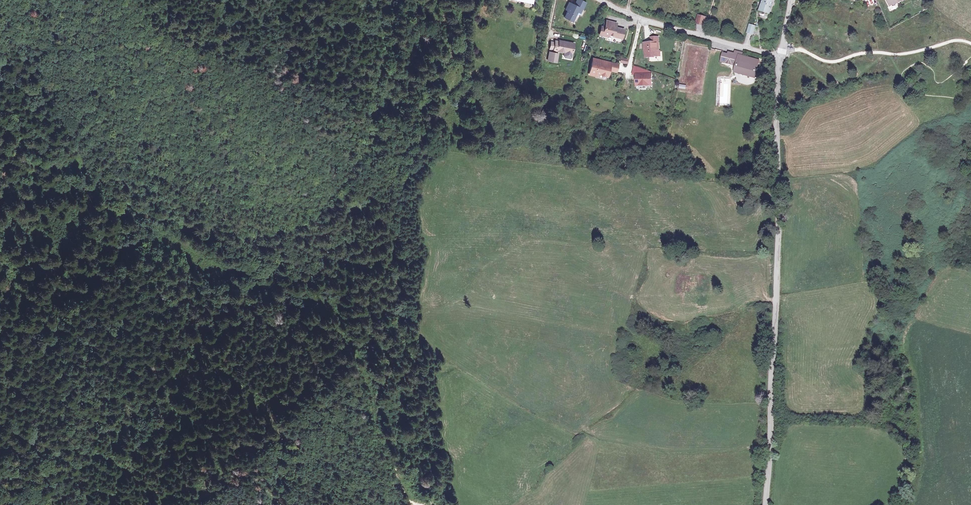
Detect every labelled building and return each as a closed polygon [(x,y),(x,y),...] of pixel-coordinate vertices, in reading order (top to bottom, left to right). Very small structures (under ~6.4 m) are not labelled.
[(760,9),(769,12),(773,0),(763,0),(760,9)] [(585,6),(576,2),(574,5),(572,4),(568,10),(564,17),(573,22),(580,8),(583,10),(585,6)] [(705,17),(697,15),(695,23),(703,25),(705,17)] [(614,20),(606,19),(604,25),(601,25),(599,33),(606,35),(609,32),(613,33),(613,35),(621,36),(623,27),(615,26),(613,25),(614,20)] [(651,40),(644,40),(646,54),(655,54),(655,52),(657,52),(657,48),(659,48),(658,39),(651,40)] [(574,44),(556,40),(555,44),(554,51),(572,55),(574,44)] [(744,52),(734,50),(733,54),(728,52),(727,54),(721,53),(719,61),(730,64),(731,63),(735,64),(734,68),(755,74),(759,60),(743,56),(744,52)] [(559,55),(550,53),(548,62),(557,63),(559,55)] [(599,63),(591,61),(589,74),(595,75),(599,73),(606,74),(608,68),(609,69),(610,62),(600,60),(599,63)] [(651,70),(641,67),(640,73),(638,73),(638,83),(652,82),(651,70)] [(755,74),(734,68),(733,72),(754,77),(755,74)]
